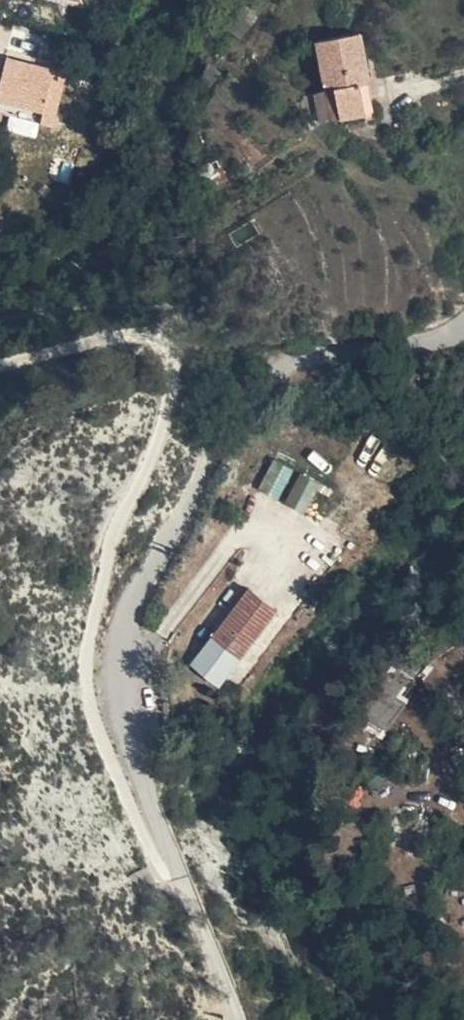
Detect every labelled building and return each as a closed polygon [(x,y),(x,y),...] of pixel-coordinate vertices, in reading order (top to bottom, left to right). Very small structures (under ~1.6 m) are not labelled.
[(344,114),(377,106),(372,76),(380,75),(372,27),(330,34),(344,114)] [(0,76),(0,107),(55,120),(67,73),(5,58),(0,76)] [(372,76),(377,106),(379,114),(387,112),(380,75),(372,76)] [(293,453),(280,478),(305,469),(309,461),(293,453)] [(305,469),(280,478),(278,481),(294,491),(305,469)] [(324,510),(340,479),(321,469),(305,499),(324,510)] [(247,685),(302,608),(273,586),(218,665),(247,685)]
